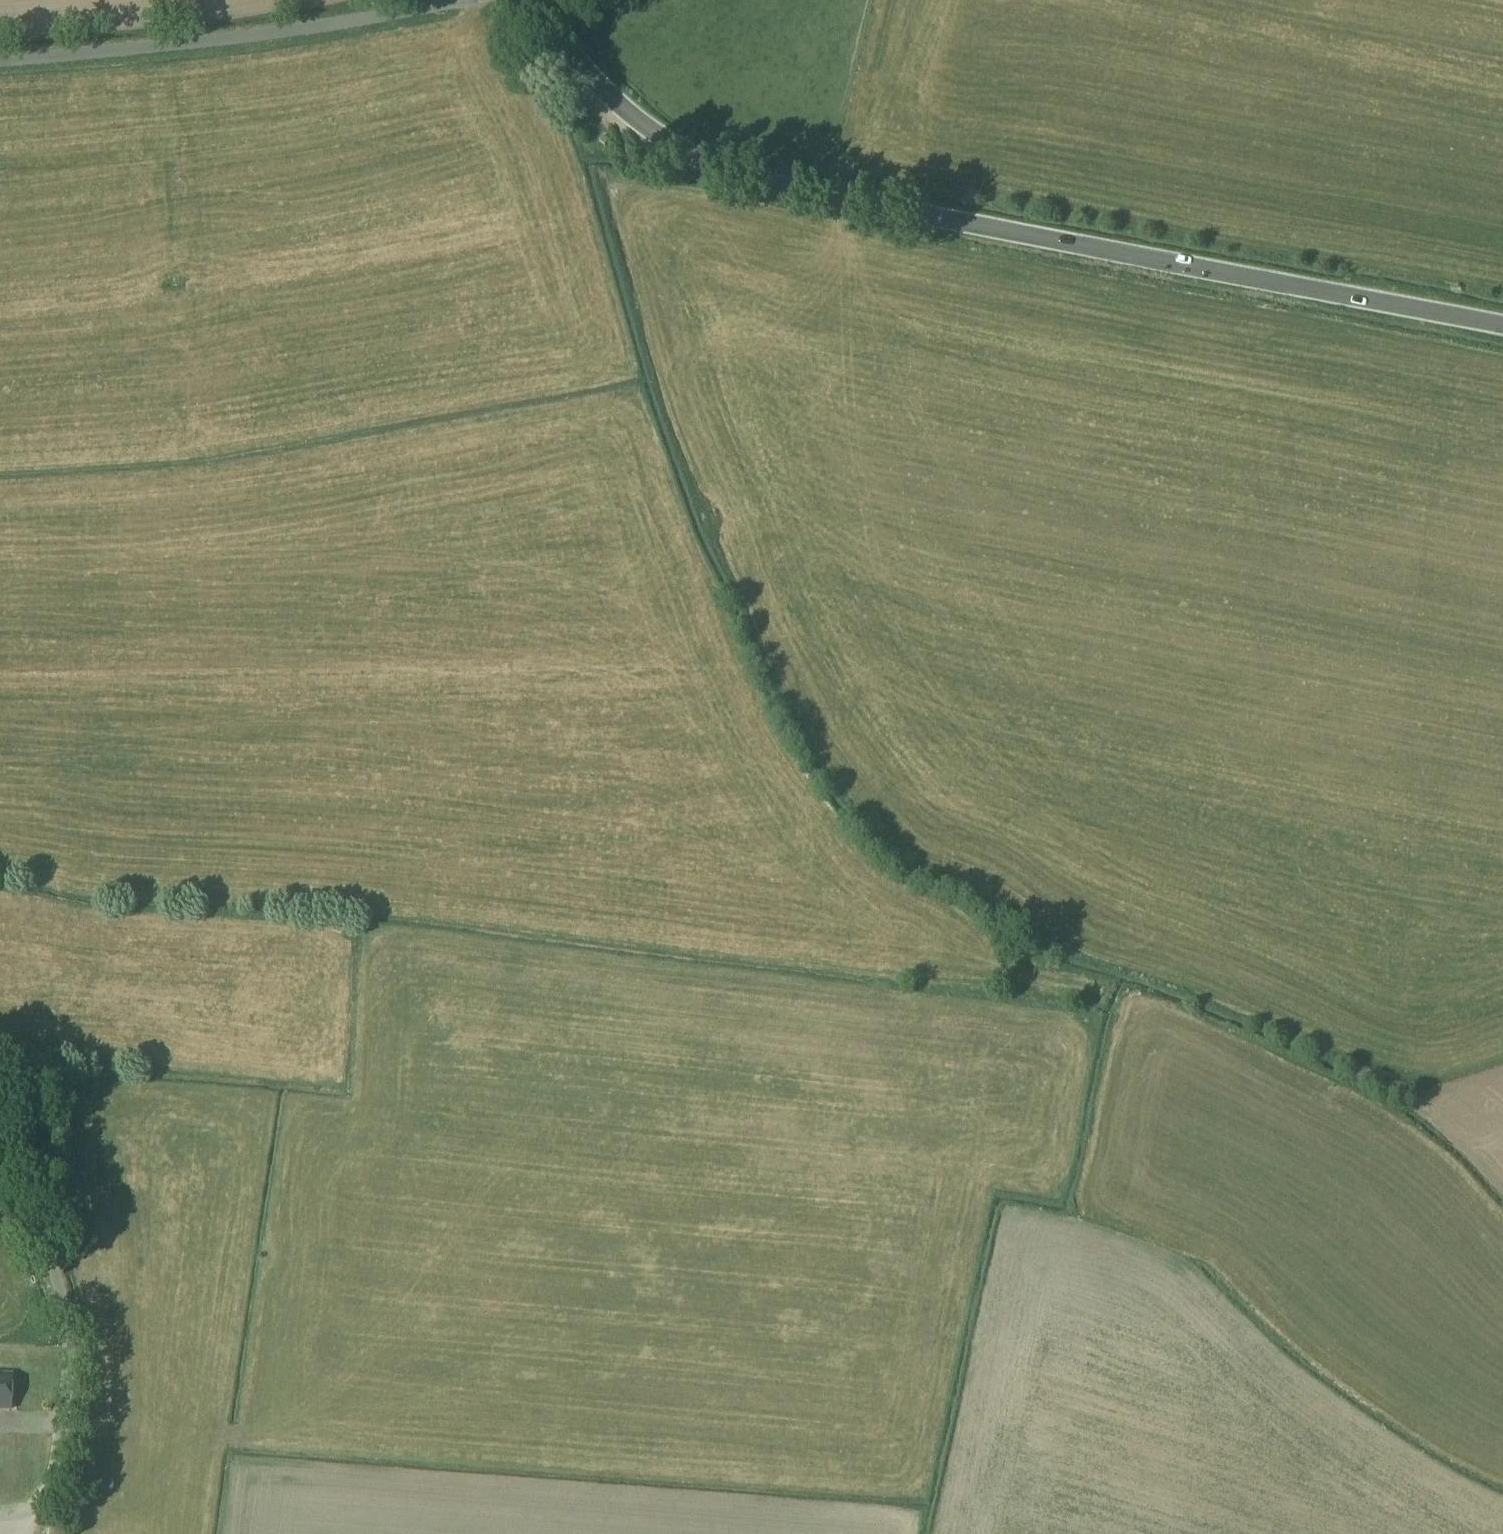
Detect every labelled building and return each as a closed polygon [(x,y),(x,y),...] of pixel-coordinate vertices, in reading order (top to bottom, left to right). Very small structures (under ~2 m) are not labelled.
[(10,1412),(11,1376),(0,1375),(0,1411),(10,1412)]
